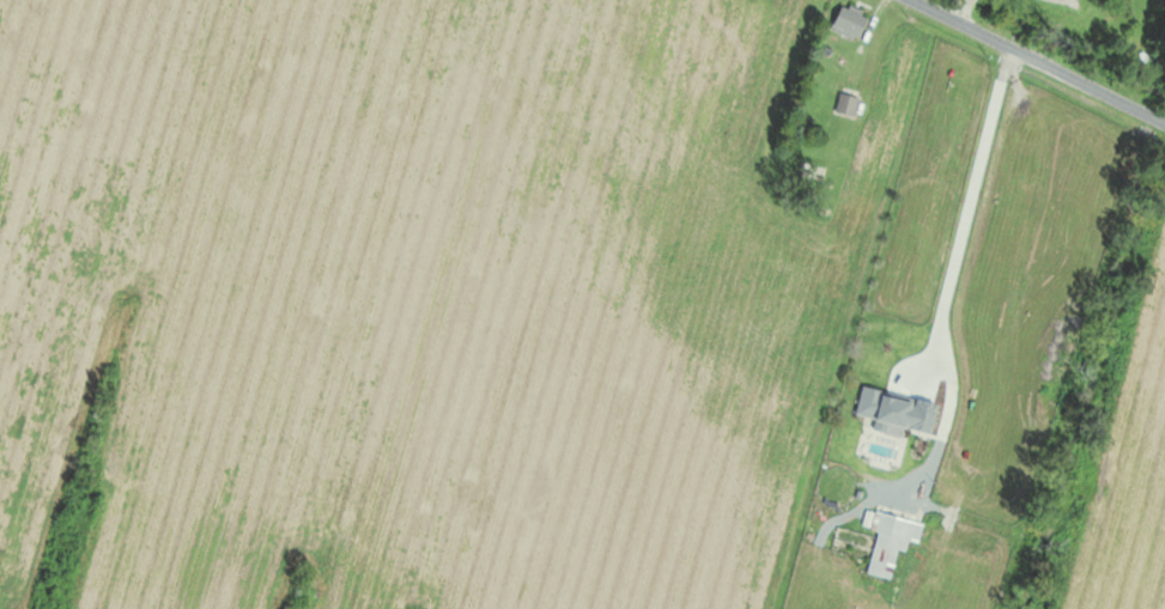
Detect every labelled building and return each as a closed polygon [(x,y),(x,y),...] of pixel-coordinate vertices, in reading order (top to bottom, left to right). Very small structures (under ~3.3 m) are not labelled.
[(873,16),(846,1),(831,27),(858,42),(873,16)] [(835,111),(852,117),(859,99),(842,93),(835,111)] [(856,417),(905,427),(911,398),(863,387),(856,417)] [(923,523),(876,511),(871,531),(878,532),(867,573),(891,579),(899,549),(906,551),(909,539),(919,541),(923,523)]
